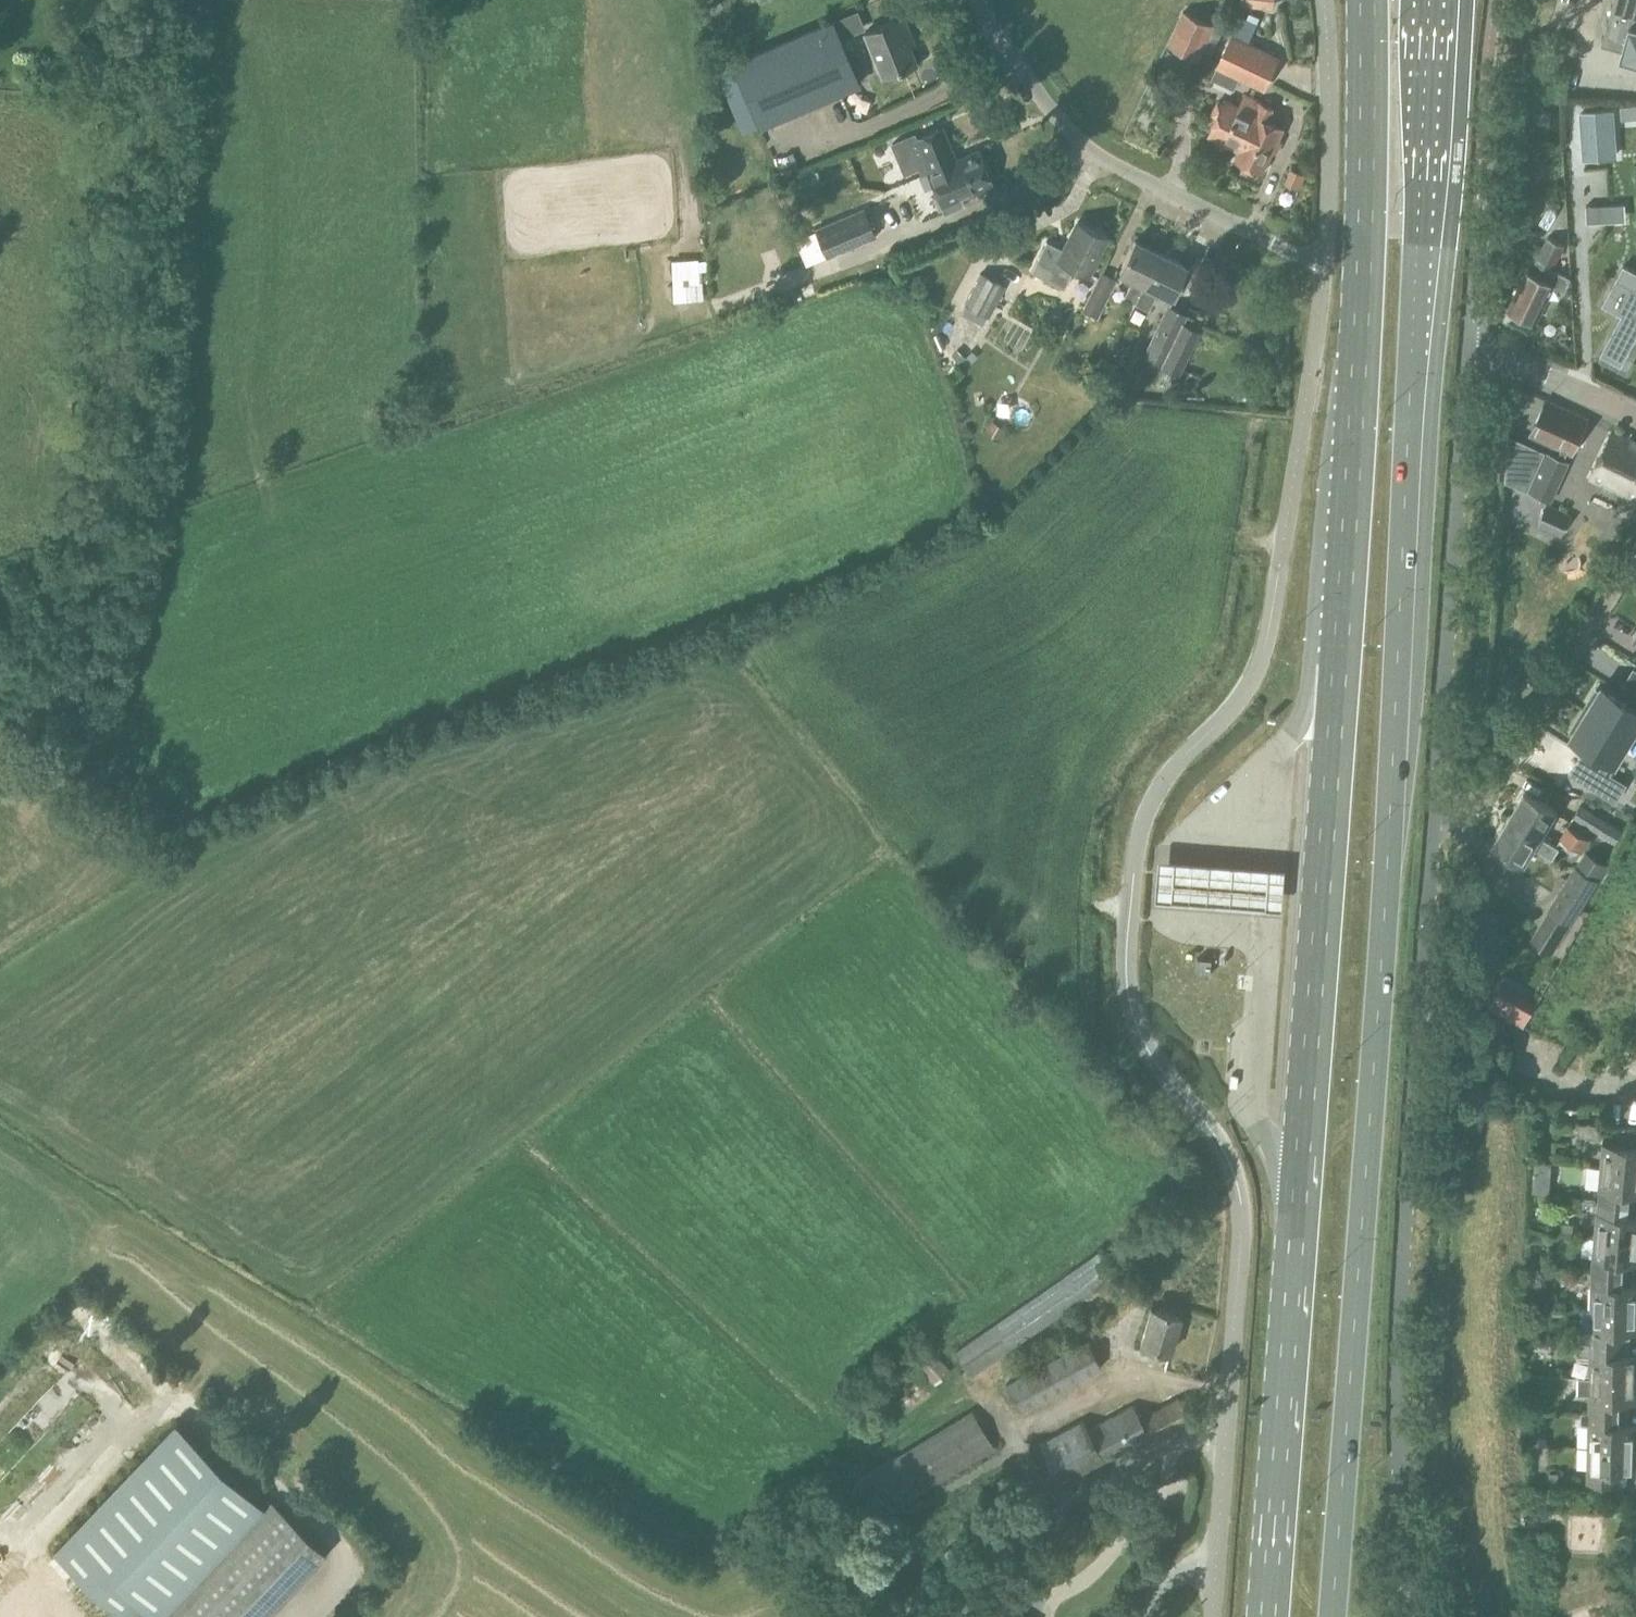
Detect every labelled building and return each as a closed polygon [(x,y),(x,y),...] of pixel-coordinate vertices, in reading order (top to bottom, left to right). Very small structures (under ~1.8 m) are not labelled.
[(1602,39),(1623,45),(1621,53),(1635,57),(1635,0),(1613,0),(1602,39)] [(1184,11),(1169,43),(1199,57),(1214,26),(1184,11)] [(910,32),(903,16),(865,31),(883,75),(885,74),(887,80),(902,74),(900,68),(915,62),(904,34),(910,32)] [(1241,16),(1232,34),(1248,42),(1257,23),(1241,16)] [(832,21),(731,63),(758,125),(858,83),(832,21)] [(1280,57),(1248,42),(1232,34),(1217,66),(1265,88),(1280,57)] [(1210,132),(1237,145),(1252,113),(1258,100),(1246,94),(1239,107),(1225,100),(1224,103),(1218,100),(1212,113),(1218,116),(1210,132)] [(1270,105),(1258,100),(1252,113),(1237,145),(1241,147),(1236,158),(1263,172),(1273,151),(1276,153),(1282,141),(1279,139),(1284,128),(1263,118),(1270,105)] [(1634,119),(1633,105),(1621,106),(1622,120),(1634,119)] [(1613,141),(1611,111),(1581,113),(1584,156),(1601,155),(1604,157),(1614,156),(1616,154),(1616,143),(1613,141)] [(927,169),(952,159),(946,147),(951,145),(943,126),(915,138),(913,132),(890,142),(903,174),(918,168),(920,172),(926,170),(927,169)] [(975,149),(952,159),(927,169),(926,170),(944,213),(964,204),(962,197),(993,184),(978,147),(975,149)] [(1609,204),(1587,205),(1587,222),(1609,221),(1609,204)] [(815,229),(827,256),(875,236),(864,208),(815,229)] [(1088,274),(1108,235),(1078,220),(1064,248),(1047,240),(1032,270),(1065,287),(1074,267),(1088,274)] [(1544,264),(1539,276),(1527,270),(1510,308),(1514,310),(1515,313),(1520,315),(1522,314),(1536,321),(1553,284),(1565,290),(1571,277),(1553,268),(1565,244),(1549,236),(1536,260),(1544,264)] [(1124,295),(1135,301),(1159,252),(1135,239),(1120,271),(1133,277),(1124,295)] [(1173,298),(1189,267),(1159,252),(1135,301),(1150,308),(1159,291),(1173,298)] [(1601,354),(1622,365),(1635,339),(1635,271),(1624,264),(1603,304),(1622,314),(1601,354)] [(672,271),(673,302),(703,301),(701,270),(672,271)] [(1111,276),(1102,271),(1083,309),(1097,316),(1116,278),(1111,276)] [(981,273),(965,303),(990,316),(1005,286),(981,273)] [(1168,306),(1143,356),(1178,373),(1198,333),(1181,324),(1186,314),(1168,306)] [(1122,393),(1127,382),(1111,374),(1105,385),(1122,393)] [(1547,399),(1530,435),(1572,454),(1589,418),(1547,399)] [(985,432),(997,440),(1003,430),(991,423),(985,432)] [(1614,430),(1592,477),(1635,498),(1635,441),(1614,430)] [(1529,489),(1551,499),(1568,461),(1546,451),(1529,489)] [(1562,535),(1572,515),(1572,514),(1548,503),(1538,524),(1562,535)] [(1500,689),(1515,694),(1520,680),(1504,675),(1500,689)] [(1583,708),(1631,738),(1635,730),(1635,692),(1630,701),(1603,685),(1599,690),(1596,688),(1583,708)] [(1583,708),(1571,729),(1574,731),(1571,737),(1599,753),(1583,779),(1616,800),(1626,783),(1610,773),(1631,738),(1583,708)] [(1510,816),(1547,837),(1552,829),(1547,826),(1557,809),(1525,790),(1510,816)] [(1615,841),(1622,830),(1581,805),(1574,816),(1615,841)] [(1560,846),(1547,837),(1510,816),(1494,842),(1525,862),(1535,846),(1553,858),(1560,846)] [(1592,834),(1581,827),(1579,830),(1570,825),(1562,837),(1582,850),(1590,838),(1592,834)] [(1572,922),(1597,880),(1601,882),(1602,880),(1605,882),(1612,869),(1609,868),(1610,866),(1592,855),(1583,870),(1578,867),(1551,909),(1572,922)] [(1237,865),(1157,859),(1154,900),(1234,906),(1281,910),(1284,869),(1237,865)] [(1196,975),(1209,976),(1210,958),(1197,957),(1196,975)] [(1509,1016),(1525,1024),(1536,1005),(1520,997),(1509,1016)] [(1601,1166),(1635,1169),(1635,1145),(1603,1143),(1601,1166)] [(1536,1178),(1551,1179),(1552,1163),(1537,1162),(1536,1178)] [(1601,1166),(1599,1189),(1598,1200),(1603,1201),(1629,1204),(1635,1204),(1635,1169),(1601,1166)] [(1635,1239),(1635,1215),(1628,1215),(1629,1204),(1603,1201),(1598,1200),(1597,1212),(1596,1212),(1594,1236),(1595,1236),(1635,1239)] [(1544,1243),(1544,1234),(1534,1234),(1534,1243),(1544,1243)] [(1632,1273),(1633,1262),(1635,1262),(1635,1239),(1595,1236),(1594,1236),(1591,1271),(1598,1272),(1624,1273),(1632,1273)] [(971,1375),(1118,1272),(1102,1249),(955,1352),(971,1375)] [(1598,1272),(1591,1271),(1590,1307),(1591,1307),(1635,1308),(1635,1284),(1632,1284),(1632,1273),(1624,1273),(1598,1272)] [(1156,1348),(1170,1352),(1180,1316),(1151,1307),(1141,1344),(1140,1351),(1154,1355),(1156,1348)] [(1596,1342),(1622,1342),(1622,1331),(1635,1331),(1635,1308),(1591,1307),(1590,1307),(1590,1330),(1583,1330),(1583,1341),(1596,1342)] [(1020,1410),(1101,1367),(1087,1341),(1006,1384),(1020,1410)] [(1622,1342),(1596,1342),(1583,1341),(1583,1353),(1591,1353),(1590,1377),(1635,1378),(1635,1354),(1622,1354),(1622,1342)] [(952,1370),(932,1348),(915,1363),(935,1385),(952,1370)] [(1621,1412),(1621,1400),(1635,1401),(1635,1378),(1590,1377),(1579,1377),(1579,1393),(1590,1393),(1590,1400),(1595,1400),(1594,1411),(1621,1412)] [(1151,1439),(1152,1438),(1189,1419),(1178,1397),(1139,1417),(1133,1405),(1087,1429),(1082,1420),(1038,1443),(1060,1483),(1149,1436),(1151,1439)] [(865,1526),(993,1446),(971,1411),(843,1490),(865,1526)] [(1621,1412),(1594,1411),(1581,1411),(1581,1423),(1589,1423),(1589,1446),(1635,1447),(1635,1423),(1620,1423),(1621,1412)] [(165,1610),(264,1509),(174,1423),(54,1549),(126,1616),(127,1616),(140,1603),(155,1616),(158,1616),(165,1610)] [(1532,1444),(1546,1444),(1546,1435),(1532,1435),(1532,1444)] [(1619,1482),(1619,1470),(1635,1470),(1635,1447),(1589,1446),(1588,1469),(1593,1469),(1593,1482),(1619,1482)] [(264,1509),(165,1610),(172,1616),(265,1616),(326,1553),(272,1501),(271,1501),(264,1509)]
